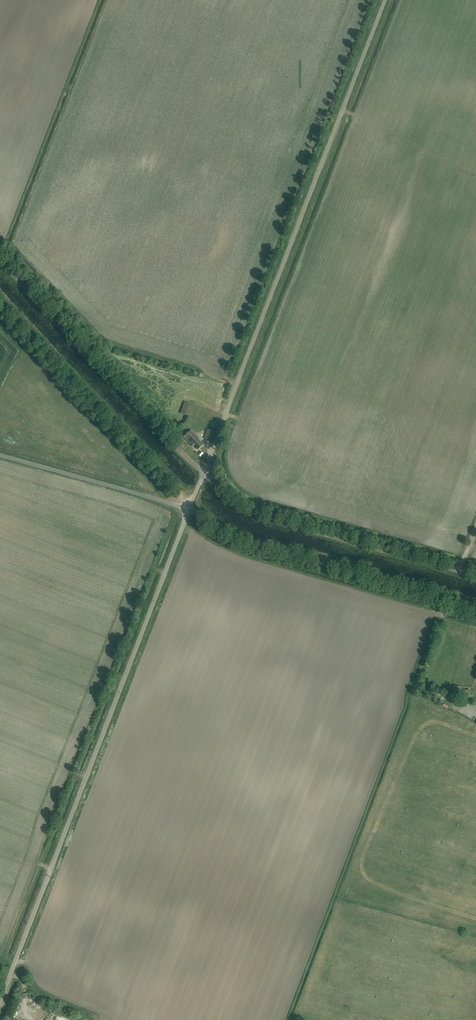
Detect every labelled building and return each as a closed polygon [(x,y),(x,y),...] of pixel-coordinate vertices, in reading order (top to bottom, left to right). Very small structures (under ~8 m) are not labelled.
[(180,413),(188,416),(192,406),(184,402),(180,413)] [(211,442),(214,433),(206,430),(203,439),(211,442)] [(202,446),(189,432),(182,438),(196,452),(202,446)]
